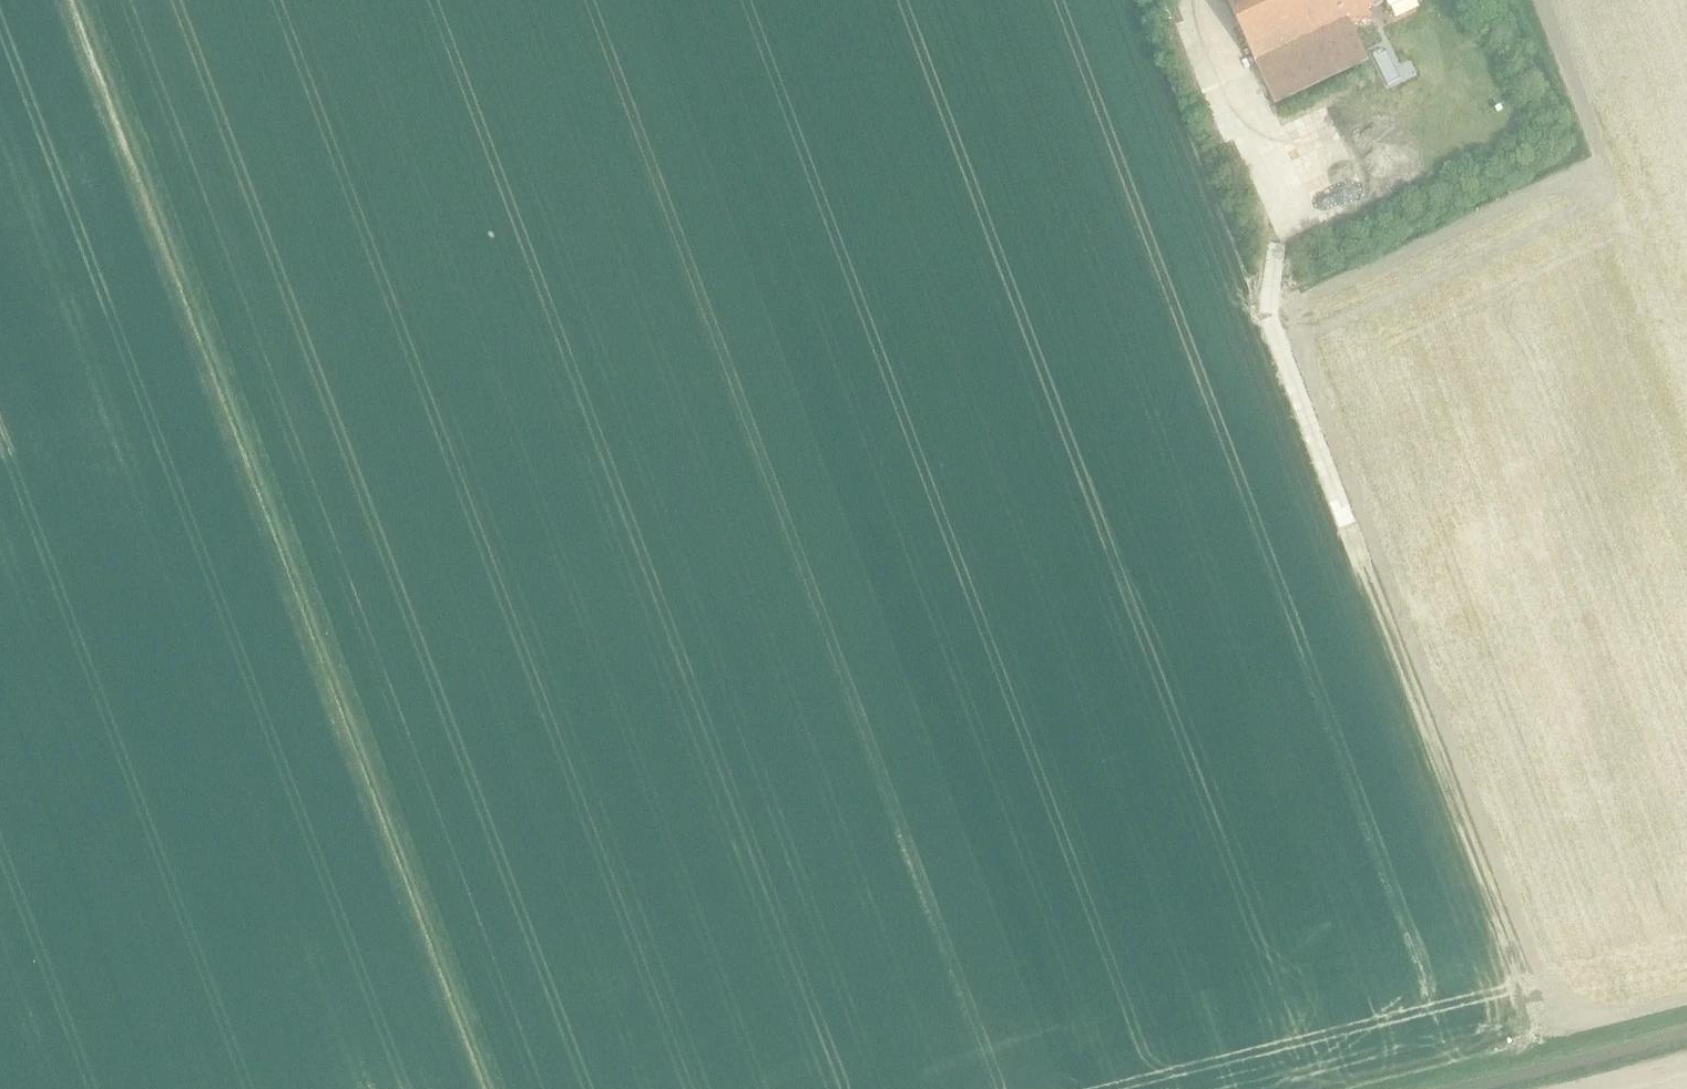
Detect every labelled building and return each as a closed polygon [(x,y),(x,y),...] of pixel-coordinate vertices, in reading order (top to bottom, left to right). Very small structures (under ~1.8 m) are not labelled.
[(1272,105),(1369,60),(1353,26),(1370,18),(1365,6),(1378,0),(1223,0),(1272,105)] [(1390,14),(1416,2),(1415,0),(1384,0),(1390,14)] [(1361,27),(1381,72),(1393,67),(1373,21),(1361,27)]
